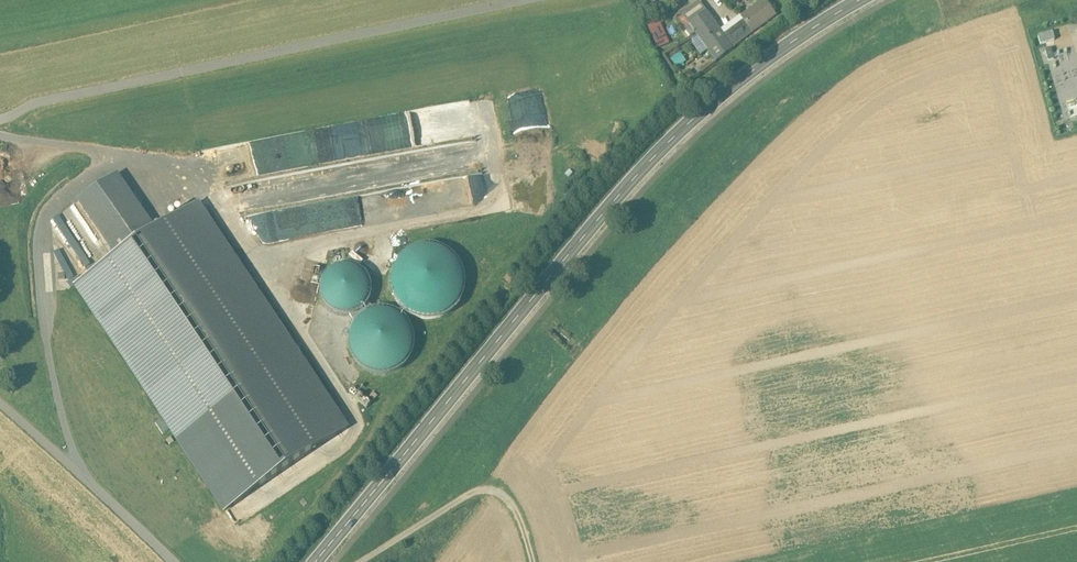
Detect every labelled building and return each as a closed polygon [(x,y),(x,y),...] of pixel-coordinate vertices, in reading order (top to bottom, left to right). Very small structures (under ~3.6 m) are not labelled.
[(764,0),(740,18),(745,23),(725,38),(733,48),(776,16),(764,0)] [(681,15),(688,24),(706,11),(699,2),(681,15)] [(706,11),(688,24),(696,35),(713,22),(706,11)] [(646,26),(657,50),(669,44),(659,21),(646,26)] [(725,38),(713,22),(696,35),(716,62),(734,49),(725,38)] [(1052,32),(1038,33),(1039,43),(1053,41),(1052,32)] [(681,54),(671,59),(674,67),(685,62),(681,54)] [(1068,101),(1071,116),(1076,115),(1076,98),(1068,101)] [(117,174),(78,200),(117,258),(156,232),(140,208),(143,206),(140,202),(137,204),(117,174)] [(117,258),(75,286),(224,509),(347,428),(198,205),(156,232),(117,258)] [(451,307),(455,303),(458,298),(461,293),(463,288),(464,282),(464,277),(463,271),(461,266),(459,261),(455,256),(451,252),(447,249),(442,246),(437,244),(431,243),(425,243),(420,244),(414,246),(409,248),(405,251),(401,255),(397,260),(395,265),(393,270),(392,276),(392,281),(393,287),(394,292),(397,297),(400,302),(404,306),(409,309),(414,312),(419,314),(425,315),(430,315),(436,314),(441,312),(446,310),(451,307)] [(77,256),(84,272),(97,266),(89,250),(77,256)] [(361,304),(365,301),(367,297),(369,293),(370,289),(370,284),(369,280),(367,275),(364,272),(361,268),(357,266),(353,264),(349,263),(344,263),(340,264),(335,266),(331,269),(328,272),(326,276),(324,280),(323,284),(323,289),(324,293),(326,298),(328,301),(332,305),(336,307),(340,309),(344,310),(349,310),(353,309),(358,307),(361,304)] [(405,361),(408,357),(411,352),(413,347),(414,342),(414,337),(413,332),(411,327),(409,322),(405,318),(401,314),(397,311),(392,309),(387,308),(381,308),(376,308),(371,310),(366,312),(362,315),(358,319),(355,324),(353,328),(351,334),(351,339),(351,344),(353,349),(355,354),(358,359),(361,363),(366,366),(370,368),(375,370),(381,371),(386,370),(391,369),(396,367),(401,365),(405,361)] [(356,394),(370,405),(377,397),(362,385),(356,394)]
